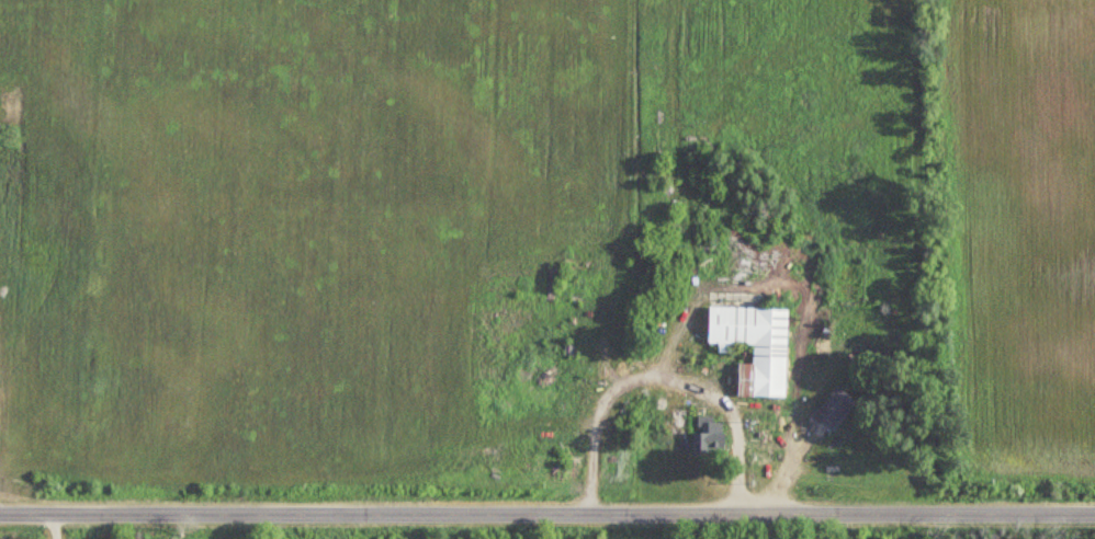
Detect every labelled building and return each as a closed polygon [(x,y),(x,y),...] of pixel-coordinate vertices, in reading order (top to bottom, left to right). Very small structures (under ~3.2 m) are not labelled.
[(789,310),(710,309),(709,343),(719,344),(719,353),(731,354),(731,345),(754,345),(754,364),(740,364),(739,397),(787,398),(789,310)] [(859,401),(838,386),(815,416),(835,432),(859,401)] [(695,454),(725,454),(725,419),(695,419),(695,454)]
